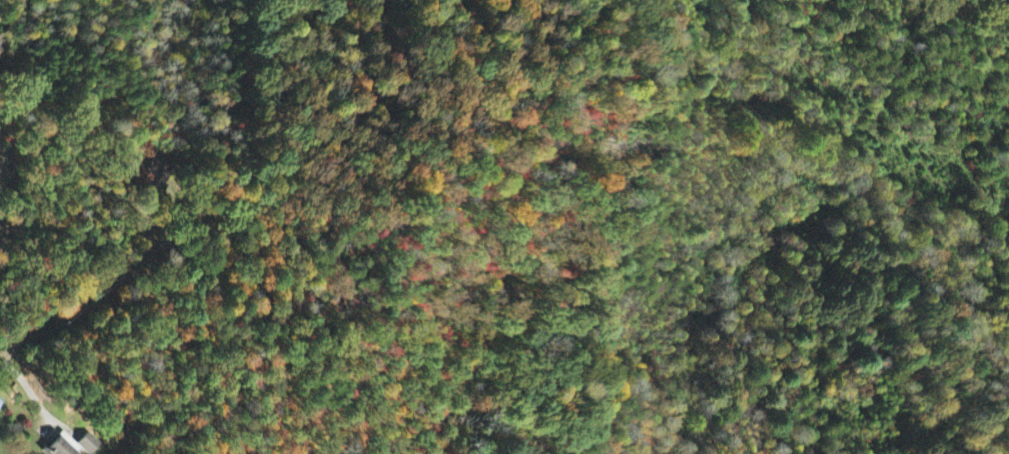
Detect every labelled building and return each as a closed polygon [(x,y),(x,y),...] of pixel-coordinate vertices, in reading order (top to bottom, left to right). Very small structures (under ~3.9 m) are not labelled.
[(41,453),(73,453),(78,449),(62,432),(40,453),(41,453)] [(99,445),(88,433),(76,444),(85,453),(89,453),(99,445)]
